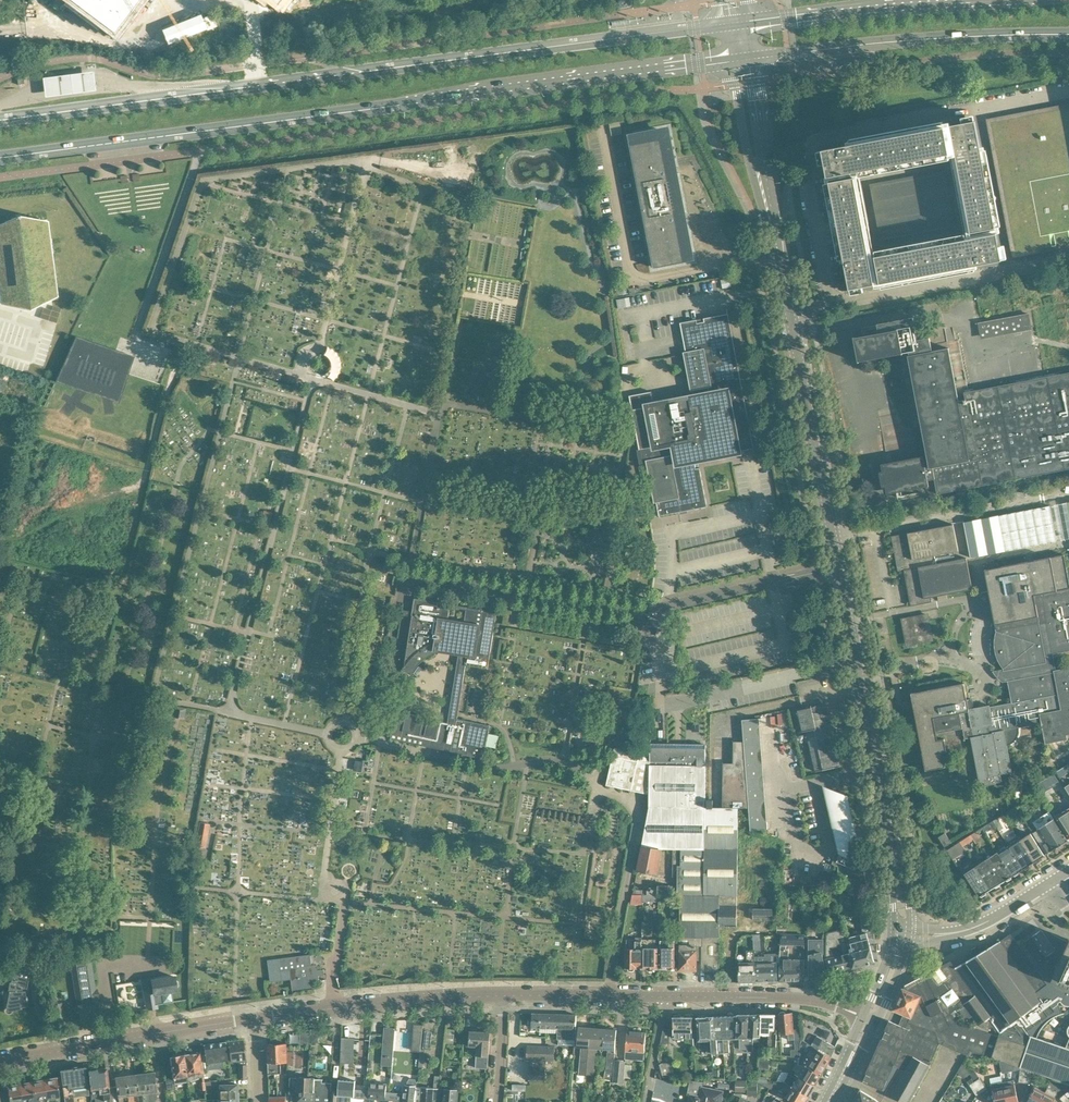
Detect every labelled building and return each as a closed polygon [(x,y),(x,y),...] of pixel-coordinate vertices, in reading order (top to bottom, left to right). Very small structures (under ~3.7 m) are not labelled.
[(112,40),(127,38),(155,0),(57,0),(112,40)] [(95,72),(44,79),(45,84),(46,93),(47,98),(97,92),(97,86),(96,77),(95,72)] [(986,119),(1012,258),(1068,248),(1068,103),(986,119)] [(975,121),(950,125),(970,233),(995,228),(975,121)] [(695,259),(669,126),(629,134),(630,141),(629,141),(654,268),(688,261),(688,260),(695,259)] [(945,126),(823,150),(828,177),(950,154),(945,126)] [(854,177),(829,182),(849,289),(874,284),(854,177)] [(3,304),(10,303),(10,305),(16,305),(17,307),(23,306),(24,308),(37,306),(36,304),(43,303),(43,301),(49,300),(49,298),(56,297),(50,252),(52,252),(51,240),(48,241),(46,221),(39,222),(39,220),(32,221),(32,218),(25,219),(25,217),(12,219),(13,221),(6,222),(6,224),(0,225),(0,281),(3,304)] [(934,245),(875,256),(880,283),(939,272),(961,268),(1001,260),(996,233),(955,241),(934,245)] [(974,376),(966,395),(953,325),(923,331),(917,300),(855,312),(862,352),(906,344),(910,334),(930,436),(882,445),(890,485),(945,475),(937,467),(944,451),(992,442),(987,413),(996,403),(1001,404),(1008,389),(1012,411),(1020,392),(1025,416),(1017,417),(1041,427),(1045,447),(1033,442),(1018,459),(1019,467),(1068,457),(1068,358),(974,376)] [(1033,300),(980,309),(984,328),(993,326),(994,334),(1003,332),(1005,343),(1039,337),(1033,300)] [(43,307),(40,318),(57,323),(61,309),(53,306),(52,310),(43,307)] [(731,415),(747,411),(743,388),(741,383),(727,308),(726,308),(727,314),(704,318),(697,320),(680,323),(693,388),(708,385),(710,395),(667,403),(654,405),(652,391),(630,395),(643,463),(649,462),(659,516),(707,507),(700,468),(696,468),(694,460),(722,455),(723,454),(738,451),(734,431),(731,415)] [(75,336),(55,382),(70,382),(94,390),(93,394),(119,403),(129,373),(110,367),(115,353),(84,342),(75,336)] [(0,372),(0,395),(3,396),(9,375),(0,372)] [(37,401),(26,397),(22,407),(32,411),(37,401)] [(998,515),(963,522),(970,557),(1005,550),(998,515)] [(953,524),(907,533),(891,536),(898,571),(904,570),(911,606),(932,602),(931,597),(972,589),(966,558),(956,560),(954,552),(958,551),(953,524)] [(1057,670),(1054,654),(1068,651),(1068,577),(1064,554),(1034,560),(1034,562),(1028,563),(1028,561),(984,569),(996,632),(995,634),(995,639),(994,644),(995,648),(996,653),(997,658),(999,662),(1002,666),(1003,668),(1004,671),(1008,680),(1012,702),(989,707),(989,708),(969,712),(969,709),(971,708),(972,707),(973,705),(974,703),(974,701),(972,699),(971,698),(969,698),(967,698),(964,683),(911,693),(926,770),(944,767),(941,753),(945,752),(942,739),(936,740),(934,733),(962,728),(964,739),(970,738),(980,787),(996,784),(996,783),(1002,782),(1000,775),(1012,772),(1007,745),(1008,745),(1011,744),(1013,743),(1014,741),(1016,739),(1018,736),(1018,733),(1018,730),(1018,728),(1041,723),(1045,744),(1067,739),(1066,735),(1068,734),(1068,668),(1057,670)] [(397,711),(391,739),(483,758),(491,725),(458,718),(466,665),(488,668),(497,611),(490,610),(483,609),(467,607),(466,610),(467,610),(465,625),(447,622),(448,619),(450,607),(451,604),(415,598),(413,611),(415,612),(415,617),(412,617),(408,643),(404,670),(413,672),(414,671),(415,669),(416,668),(417,667),(418,665),(419,664),(420,663),(421,662),(422,661),(423,660),(424,659),(426,658),(427,657),(428,656),(429,655),(431,654),(432,653),(434,652),(435,652),(436,651),(438,650),(439,650),(441,649),(442,649),(462,652),(450,723),(448,722),(425,717),(425,715),(422,715),(419,715),(416,714),(413,713),(410,713),(407,712),(407,713),(397,711)] [(903,620),(908,643),(931,639),(927,615),(903,620)] [(775,622),(690,637),(694,660),(757,649),(756,642),(778,638),(775,622)] [(184,718),(186,708),(175,706),(173,716),(184,718)] [(840,765),(829,716),(827,707),(827,706),(814,706),(814,709),(812,709),(812,706),(798,709),(803,731),(806,730),(815,771),(840,765)] [(768,829),(759,718),(742,720),(750,830),(768,829)] [(649,807),(641,848),(660,848),(674,848),(705,849),(705,807),(713,807),(713,799),(706,799),(706,765),(704,765),(704,762),(705,762),(705,761),(706,761),(706,744),(651,743),(651,745),(650,754),(649,794),(649,807)] [(649,794),(650,754),(615,747),(607,785),(649,794)] [(802,761),(800,753),(790,755),(792,764),(802,761)] [(795,774),(807,773),(805,764),(794,765),(795,774)] [(1057,772),(1060,778),(1068,772),(1068,771),(1066,766),(1057,772)] [(1055,773),(1033,786),(1037,791),(1058,778),(1055,773)] [(860,857),(846,796),(826,788),(841,852),(836,853),(832,864),(838,866),(865,877),(865,876),(861,857),(860,857)] [(1063,810),(1060,807),(1053,811),(1056,815),(1055,816),(1068,837),(1068,807),(1063,810)] [(1068,840),(1050,811),(1039,818),(1058,847),(1068,840)] [(999,831),(1004,828),(997,818),(992,821),(996,826),(999,831)] [(1058,847),(1039,818),(1033,821),(1046,841),(1041,845),(1047,854),(1058,847)] [(945,829),(951,827),(949,820),(943,822),(945,829)] [(996,826),(992,821),(982,827),(985,833),(996,826)] [(205,848),(210,824),(200,822),(196,847),(205,848)] [(975,832),(970,835),(973,839),(976,843),(980,840),(975,832)] [(951,843),(945,833),(938,837),(944,847),(951,843)] [(1045,855),(1031,833),(1019,840),(1033,863),(1045,855)] [(970,835),(960,842),(963,846),(973,839),(970,835)] [(734,837),(734,849),(760,850),(760,849),(757,849),(758,838),(734,837)] [(1033,863),(1019,840),(1009,847),(1022,869),(1024,868),(1025,870),(1030,867),(1029,865),(1033,863)] [(1006,843),(996,849),(997,851),(999,854),(998,854),(1011,876),(1012,875),(1015,876),(1018,874),(1018,872),(1022,869),(1009,847),(1006,843)] [(960,855),(954,845),(948,849),(952,856),(954,859),(960,855)] [(734,849),(733,860),(759,861),(760,850),(734,849)] [(998,854),(999,854),(997,851),(985,860),(1000,883),(1005,880),(1007,881),(1011,878),(1011,876),(998,854)] [(680,854),(679,866),(685,867),(707,868),(707,855),(680,854)] [(733,860),(733,871),(756,872),(757,861),(759,861),(733,860)] [(1000,883),(985,860),(975,867),(989,890),(993,887),(996,888),(1000,885),(999,883),(1000,883)] [(865,877),(838,866),(837,876),(867,889),(865,877)] [(685,867),(684,879),(706,880),(707,868),(685,867)] [(989,890),(975,867),(964,874),(978,896),(979,896),(981,897),(985,894),(985,892),(989,890)] [(733,871),(732,882),(758,883),(756,882),(756,872),(733,871)] [(679,879),(678,891),(705,893),(706,880),(684,879),(679,879)] [(732,882),(732,893),(735,893),(755,894),(758,894),(758,883),(732,882)] [(678,891),(678,892),(692,892),(691,905),(697,906),(696,914),(704,914),(705,893),(678,891)] [(735,893),(734,904),(755,905),(755,894),(735,893)] [(874,961),(868,939),(872,938),(872,939),(875,938),(874,935),(876,935),(875,933),(874,934),(868,897),(858,898),(863,933),(852,936),(850,931),(845,933),(844,933),(853,968),(875,962),(875,961),(874,961)] [(731,904),(731,915),(754,916),(755,905),(734,904),(731,904)] [(662,940),(661,968),(663,971),(668,971),(670,969),(676,969),(677,945),(680,945),(680,937),(681,913),(675,913),(675,934),(669,934),(669,940),(662,940)] [(731,915),(730,927),(754,928),(754,916),(731,915)] [(844,933),(845,933),(844,928),(827,933),(826,959),(829,974),(853,968),(844,933)] [(1054,948),(1049,941),(1041,929),(1032,936),(1033,936),(1024,942),(1026,945),(1020,949),(1039,973),(1050,965),(1045,956),(1054,948)] [(1060,1001),(1039,973),(1020,949),(1010,934),(1001,941),(1000,941),(968,960),(955,967),(951,961),(937,968),(938,969),(933,972),(932,971),(924,975),(936,998),(936,999),(948,1025),(956,1021),(952,1012),(960,1006),(961,1008),(959,1009),(967,1019),(972,1015),(979,1024),(989,1029),(993,1026),(996,1031),(1000,1029),(1001,1030),(999,1036),(1025,1045),(1022,1054),(1024,1055),(1031,1036),(1030,1035),(1037,1037),(1038,1035),(1043,1037),(1046,1030),(1042,1028),(1043,1027),(1044,1025),(1046,1023),(1048,1021),(1050,1019),(1052,1018),(1054,1017),(1057,1016),(1060,1015),(1062,1014),(1058,1004),(1059,1004),(1058,1003),(1060,1001)] [(803,946),(803,937),(781,936),(779,936),(779,937),(780,945),(786,945),(803,946)] [(1067,941),(1066,943),(1052,936),(1049,941),(1054,948),(1045,956),(1050,965),(1039,973),(1060,1001),(1061,1002),(1065,1005),(1068,1006),(1068,942),(1067,941)] [(642,939),(642,937),(635,937),(635,949),(626,948),(626,968),(627,968),(627,970),(629,971),(633,971),(634,970),(634,968),(641,968),(642,939)] [(659,968),(659,944),(656,944),(656,939),(642,939),(641,968),(648,968),(648,969),(650,971),(653,971),(654,969),(654,968),(659,968)] [(826,974),(822,954),(824,953),(824,939),(810,939),(810,955),(810,977),(826,974)] [(681,945),(680,969),(682,969),(684,971),(687,972),(689,969),(696,969),(697,961),(697,946),(681,945)] [(804,980),(805,959),(789,959),(789,949),(786,949),(786,945),(780,945),(780,958),(779,981),(804,980)] [(714,954),(713,976),(727,977),(728,967),(735,967),(735,950),(728,950),(714,949),(714,954)] [(747,962),(739,962),(740,982),(755,982),(755,962),(755,955),(755,950),(754,950),(747,950),(747,962)] [(755,962),(755,982),(776,981),(775,957),(775,952),(765,953),(765,955),(755,955),(755,962)] [(320,975),(326,974),(325,968),(319,969),(319,968),(318,964),(318,963),(313,964),(312,958),(317,957),(317,953),(269,960),(272,981),(291,979),(292,979),(294,990),(316,987),(315,981),(320,980),(320,975)] [(90,961),(72,964),(80,1020),(83,1020),(88,1020),(90,1018),(100,1017),(98,1003),(97,1003),(96,998),(93,998),(92,991),(95,990),(90,961)] [(26,996),(25,991),(26,989),(31,965),(15,962),(9,991),(2,991),(4,1009),(4,1010),(4,1011),(5,1011),(5,1012),(6,1013),(7,1014),(8,1014),(9,1014),(10,1014),(10,1013),(11,1013),(12,1013),(12,1012),(13,1011),(13,1010),(13,1009),(13,1008),(28,1006),(27,999),(28,999),(27,996),(26,996)] [(936,998),(924,975),(905,985),(903,989),(902,989),(893,1009),(904,1014),(902,1020),(899,1025),(889,1020),(888,1021),(889,1021),(873,1057),(862,1081),(862,1080),(862,1081),(865,1082),(886,1091),(886,1092),(904,1101),(910,1101),(931,1065),(930,1065),(940,1043),(967,1055),(968,1055),(970,1051),(1018,1067),(1022,1054),(1025,1045),(999,1036),(957,1022),(956,1021),(948,1025),(936,999),(936,998)] [(175,979),(174,976),(151,980),(157,1005),(173,1002),(173,1001),(172,991),(176,990),(176,987),(177,987),(179,985),(178,980),(176,979),(175,979)] [(795,1039),(793,1012),(786,1013),(784,1011),(781,1011),(779,1014),(778,1014),(780,1034),(788,1033),(789,1039),(795,1039)] [(547,1028),(547,1014),(533,1013),(532,1028),(547,1028)] [(547,1014),(547,1028),(558,1028),(557,1039),(559,1039),(559,1044),(575,1045),(575,1039),(576,1039),(576,1027),(577,1015),(547,1014)] [(747,1047),(750,1014),(738,1014),(737,1016),(738,1016),(735,1042),(735,1051),(748,1051),(748,1047),(747,1047)] [(761,1041),(761,1033),(762,1014),(750,1014),(747,1047),(748,1047),(748,1051),(753,1051),(754,1041),(761,1041)] [(775,1028),(776,1014),(762,1014),(761,1033),(769,1034),(769,1050),(773,1050),(773,1054),(781,1055),(781,1040),(777,1040),(777,1028),(775,1028)] [(723,1043),(722,1016),(710,1017),(711,1052),(719,1052),(718,1043),(723,1043)] [(738,1016),(737,1016),(722,1016),(723,1043),(724,1043),(725,1052),(730,1052),(730,1042),(735,1042),(738,1016)] [(694,1046),(692,1017),(674,1017),(674,1037),(688,1037),(689,1046),(694,1046)] [(710,1017),(692,1017),(694,1037),(697,1037),(697,1031),(698,1030),(699,1040),(700,1047),(706,1047),(707,1053),(711,1052),(710,1017)] [(423,1034),(424,1025),(414,1024),(413,1033),(423,1034)] [(586,1074),(591,1028),(586,1027),(586,1026),(580,1026),(580,1027),(579,1027),(577,1046),(582,1047),(579,1073),(586,1074)] [(591,1028),(586,1074),(594,1074),(597,1048),(602,1048),(604,1029),(591,1028)] [(614,1064),(617,1030),(612,1029),(612,1028),(606,1028),(606,1029),(604,1029),(602,1048),(608,1049),(607,1064),(604,1078),(611,1080),(614,1064)] [(670,1043),(670,1028),(664,1028),(661,1043),(670,1043)] [(386,1045),(394,1046),(395,1029),(387,1029),(386,1045)] [(469,1031),(468,1046),(477,1046),(476,1068),(487,1069),(489,1056),(491,1032),(477,1031),(477,1030),(471,1029),(471,1031),(469,1031)] [(644,1060),(647,1032),(627,1030),(625,1059),(644,1060)] [(310,1032),(301,1032),(300,1044),(309,1045),(310,1032)] [(1020,1067),(1030,1070),(1068,1083),(1068,1048),(1066,1047),(1037,1037),(1030,1035),(1031,1036),(1027,1045),(1024,1055),(1020,1067)] [(342,1039),(341,1053),(352,1053),(353,1039),(342,1039)] [(832,1056),(835,1050),(836,1046),(823,1039),(818,1049),(806,1041),(803,1045),(800,1044),(800,1045),(800,1051),(806,1055),(826,1066),(832,1056)] [(246,1059),(243,1041),(243,1040),(228,1041),(231,1062),(239,1061),(239,1064),(238,1064),(239,1079),(247,1079),(247,1065),(246,1059)] [(228,1060),(226,1042),(204,1045),(208,1070),(220,1068),(223,1067),(222,1061),(228,1060)] [(288,1062),(288,1043),(276,1043),(268,1044),(269,1073),(275,1073),(281,1073),(281,1062),(288,1062)] [(554,1061),(554,1046),(528,1045),(527,1060),(532,1060),(531,1067),(530,1080),(545,1081),(546,1067),(543,1067),(543,1060),(554,1061)] [(467,1057),(475,1058),(476,1047),(468,1046),(467,1057)] [(204,1076),(201,1051),(184,1054),(188,1081),(191,1081),(201,1077),(204,1076)] [(826,1066),(806,1055),(800,1051),(801,1058),(796,1057),(795,1064),(800,1065),(805,1065),(821,1074),(826,1066)] [(768,1061),(769,1054),(760,1053),(760,1060),(768,1061)] [(188,1081),(184,1054),(179,1055),(179,1054),(177,1055),(176,1054),(174,1054),(173,1055),(171,1056),(171,1058),(170,1058),(174,1083),(188,1081)] [(624,1082),(626,1060),(615,1059),(613,1081),(624,1082)] [(768,1069),(768,1061),(760,1060),(759,1069),(768,1069)] [(671,1074),(671,1064),(669,1062),(660,1063),(663,1074),(671,1074)] [(821,1074),(805,1065),(800,1065),(795,1064),(793,1069),(796,1071),(795,1073),(799,1075),(799,1076),(815,1085),(821,1074)] [(89,1091),(86,1067),(73,1068),(61,1070),(65,1101),(72,1100),(72,1093),(76,1092),(89,1091)] [(117,1085),(110,1087),(107,1067),(96,1069),(96,1067),(91,1068),(91,1070),(89,1070),(91,1090),(92,1099),(95,1098),(96,1101),(120,1101),(117,1085)] [(155,1071),(145,1073),(150,1101),(155,1101),(158,1097),(157,1092),(155,1071)] [(815,1085),(799,1076),(798,1077),(791,1074),(788,1074),(784,1072),(780,1079),(792,1086),(808,1096),(815,1085)] [(135,1074),(139,1094),(142,1094),(143,1101),(150,1101),(145,1073),(135,1074)] [(135,1074),(126,1075),(130,1101),(139,1101),(138,1094),(139,1094),(135,1074)] [(126,1075),(116,1077),(117,1085),(120,1101),(130,1101),(126,1075)] [(57,1077),(44,1079),(48,1101),(61,1101),(57,1077)] [(308,1077),(298,1077),(291,1077),(290,1093),(296,1093),(296,1101),(306,1101),(308,1077)] [(315,1079),(315,1078),(308,1077),(306,1101),(338,1101),(339,1091),(332,1090),(332,1083),(323,1082),(323,1080),(323,1079),(315,1079)] [(987,1088),(980,1077),(974,1081),(981,1092),(987,1088)] [(366,1101),(415,1101),(417,1086),(415,1085),(416,1082),(415,1079),(410,1078),(408,1081),(408,1085),(405,1085),(404,1093),(386,1091),(387,1084),(370,1082),(369,1090),(367,1090),(366,1101)] [(972,1078),(968,1081),(970,1084),(976,1095),(981,1092),(974,1081),(972,1078)] [(44,1079),(32,1081),(36,1101),(40,1100),(41,1101),(48,1101),(44,1079)] [(218,1085),(217,1079),(204,1082),(205,1087),(205,1088),(206,1093),(212,1093),(212,1086),(218,1085)] [(338,1101),(342,1101),(342,1100),(346,1100),(346,1097),(354,1097),(353,1101),(366,1101),(367,1090),(355,1089),(355,1081),(340,1079),(339,1091),(338,1101)] [(32,1081),(20,1083),(24,1101),(30,1101),(36,1101),(32,1081)] [(758,1081),(758,1082),(775,1090),(776,1089),(776,1085),(776,1083),(768,1082),(767,1082),(758,1081)] [(991,1084),(995,1101),(1006,1101),(1003,1087),(1002,1082),(991,1084)] [(20,1083),(8,1086),(10,1101),(24,1101),(20,1083)] [(746,1088),(747,1088),(747,1083),(733,1083),(733,1093),(746,1093),(746,1088)] [(238,1093),(237,1084),(219,1084),(220,1099),(240,1098),(239,1093),(238,1093)] [(1014,1084),(1003,1087),(1006,1101),(1018,1101),(1014,1084)] [(434,1099),(439,1099),(440,1088),(434,1087),(417,1086),(415,1101),(433,1101),(434,1099)] [(792,1086),(786,1096),(796,1101),(805,1101),(808,1096),(792,1086)] [(723,1091),(702,1087),(700,1096),(690,1094),(689,1101),(721,1101),(723,1091)] [(1045,1092),(1035,1087),(1027,1101),(1040,1101),(1045,1092)] [(459,1089),(445,1088),(444,1101),(457,1101),(459,1089)] [(1045,1092),(1040,1101),(1053,1101),(1055,1097),(1057,1093),(1048,1088),(1045,1092)] [(860,1089),(859,1091),(858,1090),(855,1095),(857,1096),(853,1101),(876,1101),(877,1099),(860,1089)] [(1065,1093),(1060,1098),(1064,1101),(1065,1101),(1068,1098),(1065,1093)]
